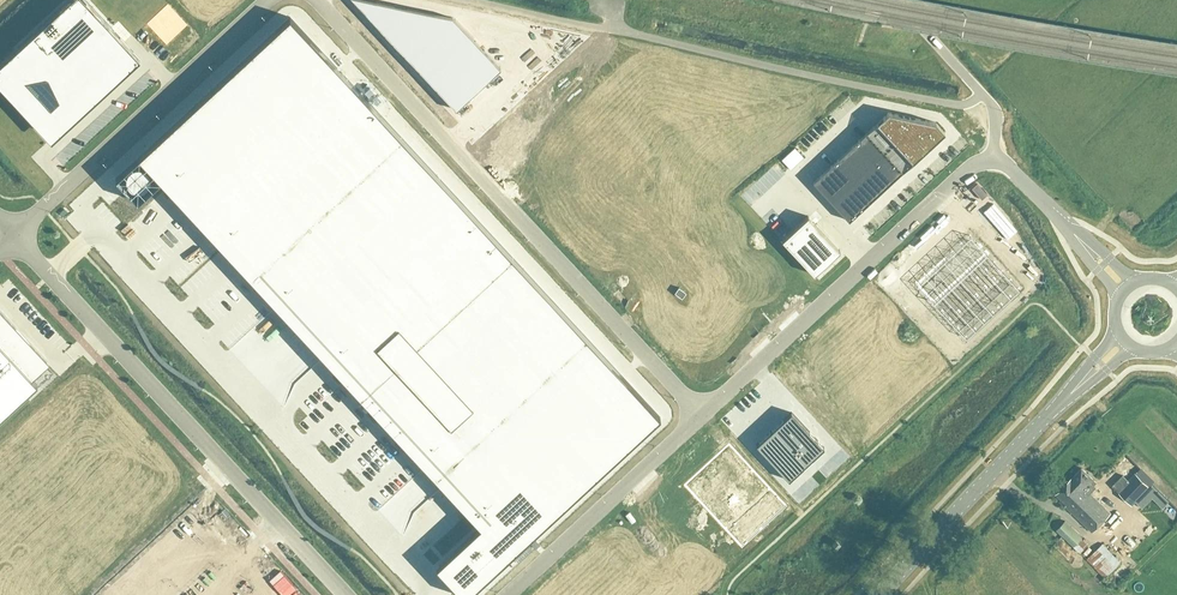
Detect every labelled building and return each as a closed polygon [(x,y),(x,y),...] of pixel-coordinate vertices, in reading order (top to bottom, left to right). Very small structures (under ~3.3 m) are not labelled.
[(22,102),(21,103),(19,105),(19,106),(21,104),(26,110),(25,111),(25,112),(27,110),(28,109),(38,120),(37,121),(51,138),(64,126),(65,128),(71,122),(122,75),(139,59),(140,58),(86,0),(68,0),(35,31),(15,49),(17,53),(0,69),(0,79),(22,102)] [(353,0),(347,0),(451,113),(495,73),(446,20),(353,0)] [(115,177),(137,201),(160,180),(480,525),(471,533),(436,566),(463,594),(467,594),(509,556),(660,416),(290,16),(115,177)] [(888,111),(877,121),(895,141),(906,131),(888,111)] [(920,118),(888,111),(906,131),(916,121),(920,118)] [(920,118),(916,121),(934,141),(944,131),(935,121),(920,118)] [(877,121),(865,132),(884,151),(895,141),(877,121)] [(916,121),(906,131),(924,150),(934,141),(916,121)] [(906,131),(895,141),(913,160),(924,150),(906,131)] [(865,132),(855,141),(874,161),(884,151),(865,132)] [(855,141),(844,151),(863,170),(874,161),(855,141)] [(895,141),(884,151),(902,170),(913,160),(895,141)] [(844,151),(833,161),(852,180),(863,170),(844,151)] [(892,180),(902,170),(884,151),(874,161),(892,180)] [(833,161),(823,171),(841,190),(852,180),(833,161)] [(874,161),(863,170),(881,190),(892,180),(874,161)] [(870,200),(881,190),(863,170),(852,180),(870,200)] [(823,171),(812,181),(831,200),(841,190),(823,171)] [(870,200),(852,180),(841,190),(859,210),(870,200)] [(841,190),(831,200),(849,220),(859,210),(841,190)] [(825,265),(826,264),(829,261),(831,260),(832,258),(840,250),(808,214),(781,239),(814,274),(823,266),(825,265)] [(916,283),(916,284),(966,338),(1019,288),(969,234),(934,267),(919,281),(916,283)] [(876,278),(890,293),(899,285),(885,269),(876,278)] [(37,384),(32,378),(34,376),(33,374),(47,362),(0,311),(0,418),(37,384)] [(791,411),(755,444),(789,480),(824,447),(791,411)] [(728,443),(685,484),(741,546),(785,505),(728,443)] [(1073,496),(1101,522),(1111,513),(1090,493),(1096,487),(1093,484),(1096,482),(1093,479),(1094,479),(1082,467),(1062,487),(1068,493),(1071,490),(1074,494),(1073,496)] [(1132,505),(1150,487),(1135,472),(1128,479),(1123,474),(1112,485),(1132,505)] [(1068,493),(1062,487),(1056,494),(1067,504),(1065,506),(1092,532),(1101,522),(1073,496),(1074,494),(1071,490),(1068,493)] [(1066,520),(1056,530),(1080,553),(1088,544),(1082,538),(1083,536),(1066,520)] [(1087,558),(1105,577),(1121,562),(1104,543),(1087,558)]
